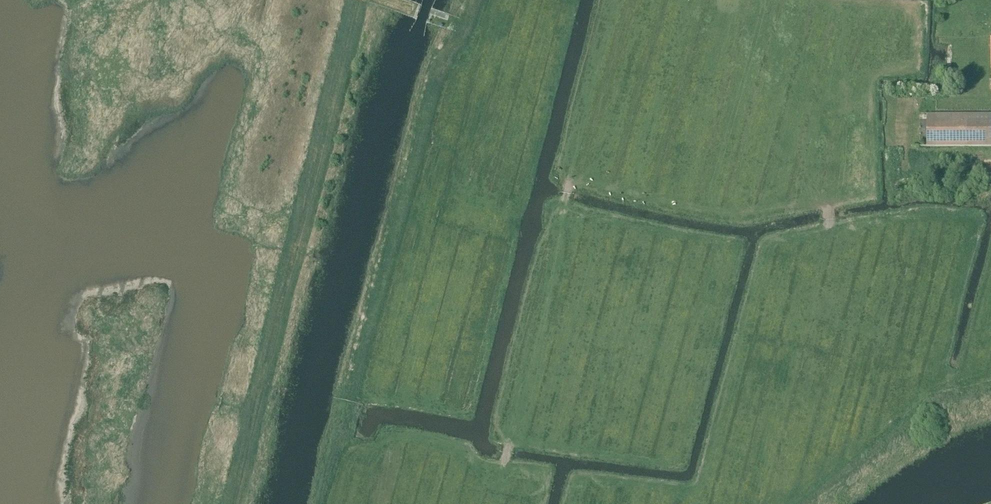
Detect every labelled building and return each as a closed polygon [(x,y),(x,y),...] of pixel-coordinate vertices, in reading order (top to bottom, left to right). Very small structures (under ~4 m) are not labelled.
[(927,113),(927,146),(990,146),(990,113),(927,113)]
